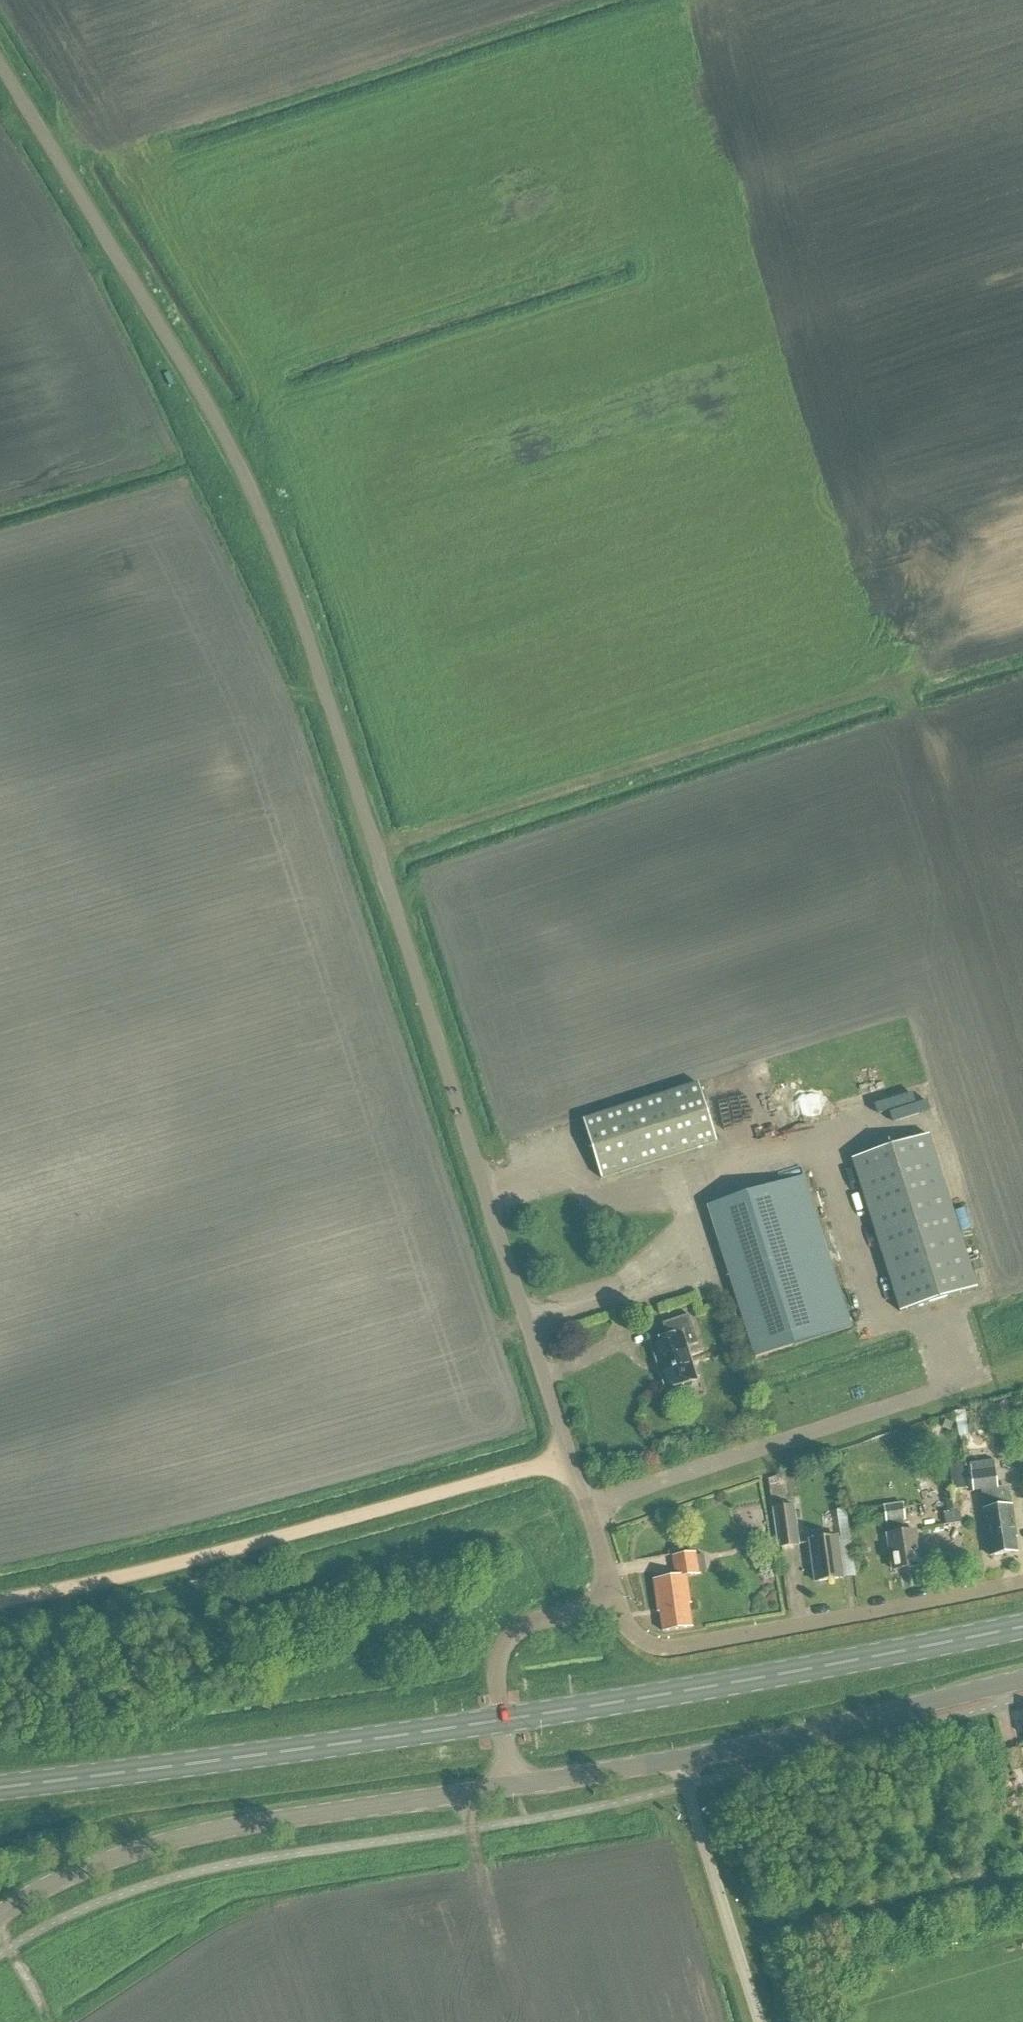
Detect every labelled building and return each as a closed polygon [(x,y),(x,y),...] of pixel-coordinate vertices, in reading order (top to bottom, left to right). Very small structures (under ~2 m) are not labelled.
[(696,1085),(580,1124),(600,1182),(715,1143),(696,1085)] [(929,1136),(895,1146),(852,1160),(900,1312),(977,1288),(929,1136)] [(756,1359),(851,1329),(803,1178),(708,1208),(756,1359)] [(699,1345),(689,1317),(663,1326),(668,1340),(652,1345),(668,1392),(698,1382),(687,1349),(699,1345)] [(964,1416),(956,1417),(959,1437),(976,1434),(974,1425),(968,1426),(967,1422),(965,1422),(964,1416)] [(998,1489),(994,1461),(969,1465),(973,1492),(981,1491),(984,1511),(990,1557),(1016,1553),(1014,1539),(1016,1539),(1011,1507),(999,1509),(996,1489),(998,1489)] [(950,1466),(952,1490),(948,1490),(950,1510),(963,1509),(961,1489),(965,1488),(963,1465),(950,1466)] [(905,1521),(903,1505),(884,1508),(886,1524),(887,1524),(888,1536),(893,1571),(920,1567),(915,1532),(904,1533),(903,1521),(905,1521)] [(773,1509),(778,1549),(800,1546),(795,1506),(773,1509)] [(843,1580),(837,1538),(810,1542),(816,1583),(843,1580)] [(699,1576),(696,1554),(674,1557),(677,1578),(654,1582),(659,1610),(660,1610),(664,1632),(691,1628),(688,1605),(690,1605),(686,1578),(699,1576)]
